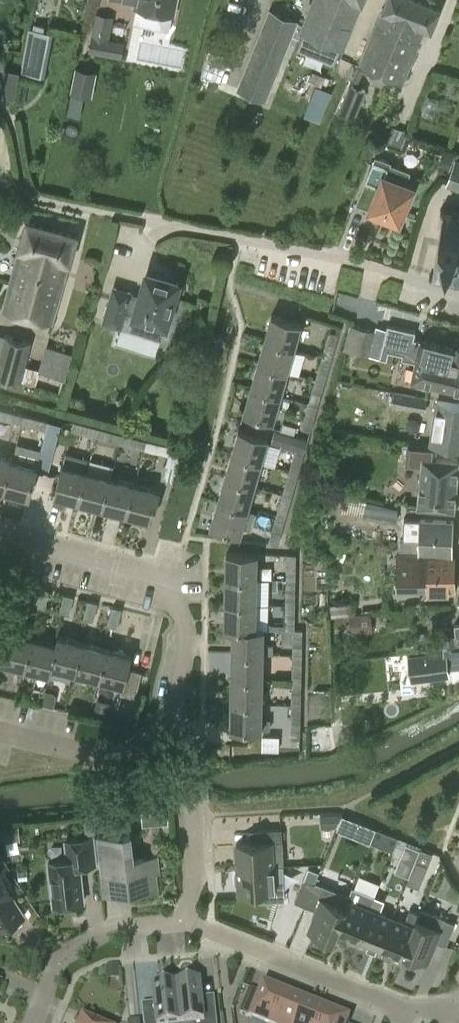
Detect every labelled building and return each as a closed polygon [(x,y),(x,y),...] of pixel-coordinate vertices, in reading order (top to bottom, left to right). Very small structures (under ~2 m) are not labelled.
[(135,1),(133,6),(173,14),(175,0),(128,0),(135,1)] [(301,31),(343,49),(364,0),(314,0),(301,31)] [(424,27),(431,30),(439,8),(419,0),(385,0),(359,65),(402,83),(424,27)] [(296,21),(270,11),(239,88),(265,99),(296,21)] [(95,13),(92,29),(110,31),(113,16),(95,13)] [(29,28),(20,71),(44,76),(53,33),(29,28)] [(89,51),(117,56),(119,42),(92,37),(89,51)] [(14,97),(19,71),(2,67),(0,79),(0,94),(14,97)] [(97,72),(75,67),(69,93),(91,98),(97,72)] [(354,119),(355,118),(366,90),(349,83),(338,111),(354,119)] [(391,161),(375,155),(355,203),(371,209),(399,221),(412,186),(385,175),(391,161)] [(454,159),(445,185),(458,190),(458,161),(454,159)] [(444,211),(442,207),(440,209),(443,213),(432,273),(431,274),(429,275),(430,278),(434,276),(454,279),(453,283),(456,283),(457,280),(458,280),(458,214),(444,211)] [(26,222),(1,310),(51,325),(77,236),(26,222)] [(178,283),(147,273),(140,295),(132,293),(133,290),(111,284),(101,321),(122,328),(126,313),(134,314),(165,324),(178,283)] [(271,315),(264,339),(294,348),(301,323),(271,315)] [(349,323),(343,347),(369,354),(375,330),(349,323)] [(457,346),(456,350),(412,338),(414,332),(388,325),(382,348),(401,353),(403,344),(404,343),(419,348),(417,358),(456,367),(457,361),(458,361),(458,346),(457,346)] [(339,334),(329,331),(321,356),(331,359),(339,334)] [(31,341),(0,333),(0,377),(20,383),(35,387),(40,371),(65,377),(72,351),(45,344),(39,369),(25,365),(31,341)] [(294,348),(264,339),(257,363),(287,371),(294,348)] [(413,381),(458,392),(458,361),(457,361),(456,367),(417,358),(419,348),(404,343),(403,344),(401,353),(400,359),(417,363),(415,370),(413,381)] [(321,356),(314,380),(324,383),(331,359),(321,356)] [(257,363),(251,387),(281,396),(287,371),(257,363)] [(317,407),(324,383),(314,380),(307,403),(317,407)] [(251,387),(244,413),(274,421),(281,396),(251,387)] [(391,405),(410,409),(408,417),(423,420),(425,410),(427,397),(393,391),(391,405)] [(458,448),(458,404),(436,401),(430,444),(437,445),(458,448)] [(310,431),(317,407),(307,403),(301,428),(310,431)] [(21,424),(23,414),(0,408),(0,419),(21,424)] [(49,470),(61,424),(23,414),(21,424),(45,430),(40,449),(36,466),(37,467),(49,470)] [(70,430),(95,437),(98,427),(73,421),(70,430)] [(95,437),(119,443),(121,433),(98,427),(95,437)] [(239,430),(232,454),(262,462),(269,438),(239,430)] [(119,443),(143,449),(145,440),(121,433),(119,443)] [(171,446),(145,440),(143,449),(159,453),(168,456),(171,446)] [(436,459),(437,445),(430,444),(407,442),(404,466),(421,467),(417,505),(454,509),(458,461),(436,459)] [(36,466),(40,449),(21,444),(17,461),(13,460),(5,491),(29,497),(37,467),(36,466)] [(296,445),(289,467),(289,470),(298,473),(305,449),(296,445)] [(232,454),(225,477),(255,486),(262,462),(232,454)] [(5,491),(13,460),(0,457),(0,490),(5,491)] [(55,497),(77,502),(85,471),(63,466),(55,497)] [(289,470),(282,493),(291,496),(298,473),(289,470)] [(77,502),(103,509),(110,478),(85,471),(77,502)] [(225,477),(219,502),(248,511),(255,486),(225,477)] [(103,509),(127,515),(134,484),(110,478),(103,509)] [(134,484),(127,515),(152,521),(160,490),(134,484)] [(284,521),(291,496),(282,493),(275,518),(284,521)] [(241,535),(248,511),(219,502),(211,527),(241,535)] [(277,546),(284,521),(275,518),(274,518),(269,537),(267,542),(277,546)] [(399,538),(399,549),(418,550),(418,553),(451,554),(453,520),(419,519),(419,539),(399,538)] [(228,553),(227,579),(259,579),(259,554),(228,553)] [(286,554),(285,579),(295,579),(296,554),(286,554)] [(396,556),(395,589),(454,590),(454,556),(396,556)] [(227,579),(227,603),(258,604),(259,579),(227,579)] [(285,579),(285,604),(295,604),(295,579),(285,579)] [(25,583),(15,581),(11,599),(20,601),(25,583)] [(45,608),(49,590),(39,587),(35,605),(45,608)] [(69,614),(73,596),(63,593),(59,611),(69,614)] [(97,602),(88,599),(83,617),(93,620),(97,602)] [(258,604),(227,603),(226,628),(234,628),(258,629),(258,604)] [(293,629),(295,629),(295,604),(285,604),(285,629),(293,629)] [(121,608),(112,606),(107,624),(117,626),(121,608)] [(369,614),(348,616),(350,635),(371,633),(369,614)] [(455,633),(456,645),(442,647),(443,650),(408,654),(410,679),(449,675),(448,667),(458,666),(458,623),(454,623),(455,633)] [(234,628),(234,653),(265,653),(265,629),(258,629),(234,628)] [(302,629),(295,629),(293,629),(292,654),(302,654),(302,629)] [(1,661),(23,667),(31,637),(9,631),(1,661)] [(456,645),(455,633),(441,634),(442,636),(432,637),(433,648),(442,647),(456,645)] [(60,636),(58,643),(52,667),(53,667),(73,672),(81,641),(60,636)] [(52,667),(58,643),(31,637),(23,667),(51,674),(53,667),(52,667)] [(73,672),(98,679),(106,648),(81,641),(73,672)] [(130,668),(133,656),(106,648),(98,679),(121,685),(120,692),(135,696),(142,671),(130,668)] [(265,653),(234,653),(234,678),(265,678),(265,653)] [(302,654),(292,654),(291,679),(301,679),(302,654)] [(234,678),(233,703),(265,703),(265,678),(234,678)] [(291,679),(291,704),(301,705),(301,679),(291,679)] [(264,729),(265,703),(233,703),(233,729),(264,729)] [(300,738),(301,705),(291,704),(290,737),(300,738)] [(270,841),(281,841),(281,829),(250,831),(250,842),(235,843),(237,867),(272,865),(270,841)] [(375,831),(369,845),(391,854),(397,840),(375,831)] [(155,887),(153,871),(159,871),(157,857),(134,859),(131,834),(96,838),(103,895),(123,893),(123,895),(139,893),(139,889),(155,887)] [(95,864),(91,837),(65,839),(67,858),(48,861),(53,905),(83,901),(79,866),(95,864)] [(419,895),(434,852),(407,843),(397,871),(410,875),(405,890),(419,895)] [(280,865),(272,865),(237,867),(238,892),(255,891),(256,900),(283,898),(280,865)] [(303,879),(314,883),(318,873),(307,868),(303,879)] [(1,929),(24,914),(0,875),(0,928),(1,929)] [(294,901),(305,906),(314,883),(303,879),(294,901)] [(321,897),(326,887),(314,883),(305,906),(316,910),(308,930),(331,939),(334,932),(333,931),(343,906),(321,897)] [(343,906),(333,931),(334,932),(356,941),(374,895),(352,887),(347,899),(346,899),(343,906)] [(356,941),(378,949),(391,917),(379,912),(384,899),(374,895),(356,941)] [(401,959),(404,951),(418,919),(420,914),(409,909),(405,922),(391,917),(378,949),(401,959)] [(420,914),(418,919),(404,951),(426,961),(435,940),(446,945),(455,923),(445,919),(422,909),(420,914)] [(119,979),(116,965),(105,967),(107,981),(119,979)] [(175,985),(180,1022),(217,1022),(215,1009),(203,1011),(199,983),(175,985)] [(175,985),(152,988),(155,1016),(143,1017),(143,1022),(180,1022),(175,985)] [(257,1022),(274,1022),(285,994),(263,985),(260,993),(249,989),(239,1013),(250,1018),(249,1020),(257,1022)] [(306,1003),(285,994),(274,1022),(298,1022),(306,1003)] [(327,1011),(306,1003),(298,1022),(323,1022),(327,1011)] [(349,1020),(327,1011),(323,1022),(348,1022),(349,1020)]
